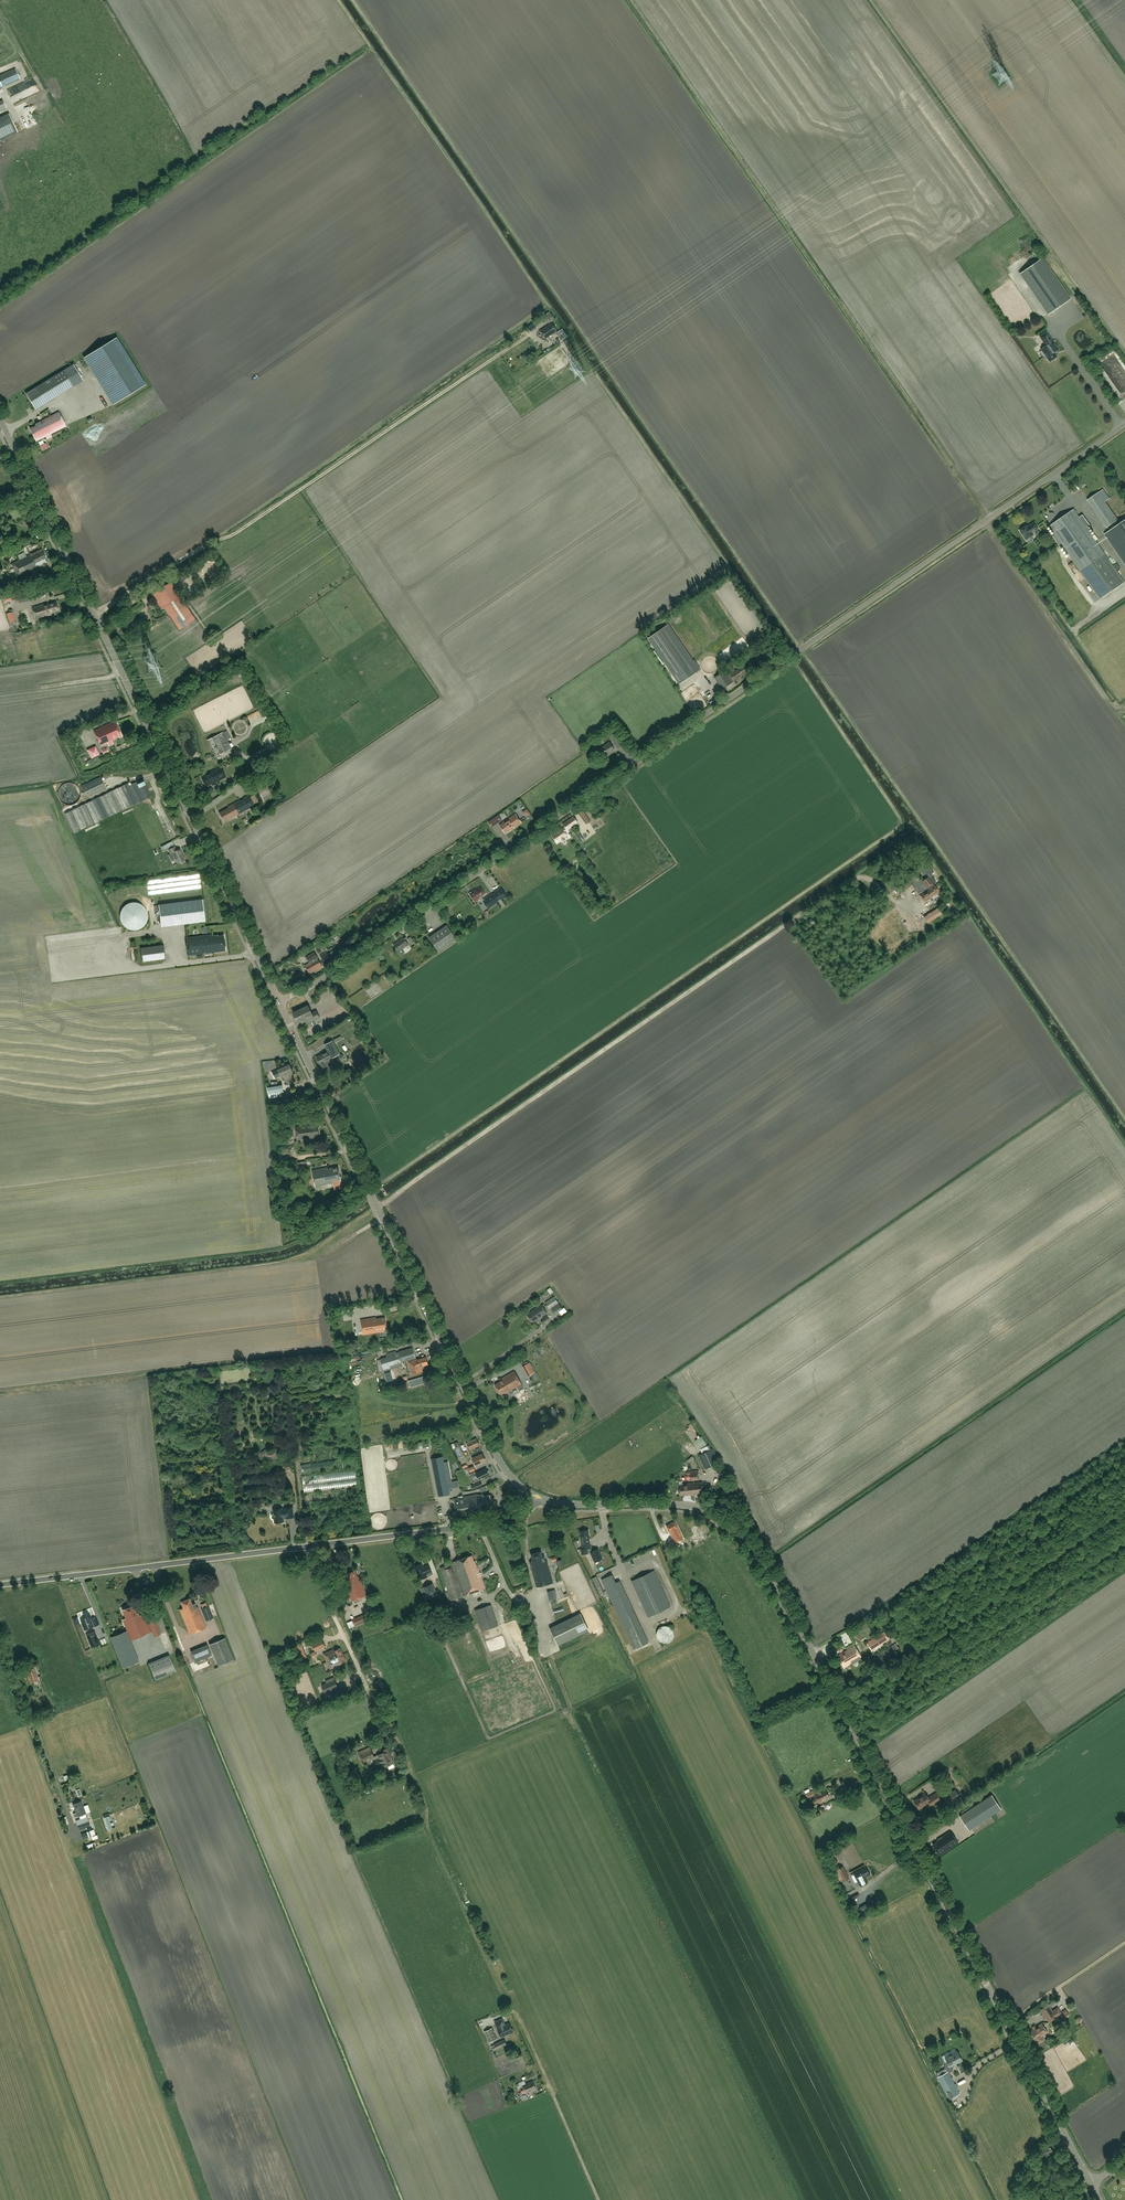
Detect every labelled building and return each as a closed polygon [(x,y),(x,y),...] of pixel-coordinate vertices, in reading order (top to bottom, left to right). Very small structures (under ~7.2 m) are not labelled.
[(20,79),(15,68),(0,75),(0,87),(20,79)] [(26,113),(32,122),(35,120),(28,111),(26,113)] [(1020,274),(1048,314),(1048,315),(1071,299),(1042,258),(1020,274)] [(552,313),(545,318),(549,323),(556,319),(552,313)] [(556,331),(551,323),(541,331),(546,338),(556,331)] [(568,336),(563,329),(557,333),(562,340),(568,336)] [(1046,357),(1046,358),(1047,360),(1048,360),(1050,362),(1053,359),(1054,359),(1056,358),(1056,357),(1057,357),(1054,353),(1056,352),(1056,351),(1058,349),(1053,341),(1046,332),(1040,336),(1045,344),(1046,346),(1041,349),(1046,357)] [(84,358),(113,405),(145,385),(116,338),(84,358)] [(55,398),(45,382),(26,393),(36,409),(55,398)] [(66,426),(63,420),(59,412),(35,424),(36,425),(30,428),(36,441),(66,426)] [(46,440),(39,443),(43,451),(50,448),(46,440)] [(1099,492),(1105,501),(1110,498),(1103,489),(1099,492)] [(1117,520),(1098,493),(1087,500),(1106,528),(1117,520)] [(1073,510),(1049,527),(1055,535),(1052,536),(1055,540),(1057,539),(1099,600),(1123,583),(1073,510)] [(979,518),(981,521),(988,516),(986,513),(979,518)] [(1105,534),(1124,564),(1124,520),(1105,534)] [(1033,523),(1028,527),(1027,526),(1019,531),(1025,540),(1033,535),(1032,533),(1038,529),(1033,523)] [(17,561),(11,563),(17,577),(37,568),(34,563),(46,558),(41,549),(30,554),(26,556),(26,557),(18,561),(17,561)] [(179,629),(195,619),(170,582),(155,592),(159,599),(156,601),(161,609),(164,607),(179,629)] [(27,591),(15,594),(17,601),(28,598),(27,591)] [(141,601),(132,607),(136,613),(146,607),(141,601)] [(49,604),(48,602),(32,607),(35,619),(51,614),(50,612),(58,610),(56,602),(49,604)] [(133,614),(127,617),(128,620),(125,621),(128,629),(142,622),(139,615),(135,617),(133,614)] [(33,624),(31,617),(18,621),(20,628),(33,624)] [(647,636),(679,684),(698,671),(667,623),(647,636)] [(722,689),(740,676),(746,672),(742,666),(736,671),(735,669),(727,675),(724,671),(714,677),(722,689)] [(121,735),(114,720),(94,730),(101,745),(121,735)] [(230,748),(222,732),(207,740),(215,756),(230,748)] [(615,732),(610,736),(617,748),(623,744),(615,732)] [(609,742),(598,749),(603,757),(614,750),(609,742)] [(91,757),(100,754),(97,745),(88,748),(91,757)] [(266,752),(257,757),(260,761),(268,756),(266,752)] [(207,775),(201,777),(205,785),(211,782),(211,784),(214,783),(214,782),(215,781),(216,782),(226,777),(221,766),(206,774),(207,775)] [(100,777),(82,786),(87,796),(105,787),(100,777)] [(128,783),(64,813),(74,833),(151,796),(143,780),(137,783),(136,781),(129,785),(128,783)] [(71,782),(69,782),(67,782),(65,783),(63,784),(61,785),(60,787),(59,789),(58,791),(58,793),(58,796),(59,798),(60,800),(61,801),(63,803),(65,804),(68,805),(69,805),(71,804),(74,804),(76,803),(77,801),(79,800),(80,798),(80,796),(81,793),(80,791),(80,789),(79,787),(77,785),(76,784),(74,783),(71,782)] [(228,808),(219,813),(223,820),(228,817),(229,819),(254,805),(248,795),(243,798),(244,799),(241,801),(240,799),(227,806),(228,808)] [(579,809),(586,821),(589,819),(582,807),(579,809)] [(515,814),(499,825),(505,833),(514,827),(515,827),(521,823),(515,814)] [(498,816),(494,819),(488,823),(491,827),(501,820),(498,816)] [(563,824),(565,827),(551,835),(557,843),(561,840),(563,842),(566,840),(564,837),(567,835),(564,831),(577,822),(573,816),(563,824)] [(175,846),(168,849),(170,853),(172,853),(177,863),(180,861),(181,863),(185,861),(184,859),(185,859),(180,848),(177,850),(175,846)] [(922,881),(928,890),(935,885),(934,884),(936,882),(932,876),(929,878),(928,876),(922,881)] [(911,885),(908,881),(901,887),(904,891),(911,885)] [(935,885),(928,890),(921,895),(925,901),(939,891),(935,885)] [(476,888),(469,893),(475,901),(479,898),(485,893),(481,886),(476,889),(476,888)] [(501,887),(482,900),(489,909),(498,902),(497,901),(501,899),(501,900),(507,896),(501,887)] [(160,925),(205,921),(203,899),(158,903),(160,925)] [(135,930),(138,930),(141,928),(144,926),(146,923),(147,919),(148,916),(147,912),(146,909),(143,906),(141,904),(137,903),(134,902),(130,903),(127,904),(124,907),(122,909),(120,912),(120,916),(120,919),(121,922),(123,925),(125,927),(128,929),(131,930),(135,930)] [(894,905),(887,912),(890,915),(897,908),(894,905)] [(938,907),(924,917),(928,923),(942,914),(938,907)] [(447,925),(429,937),(438,951),(457,939),(447,925)] [(212,934),(186,937),(188,955),(226,950),(224,935),(218,936),(217,935),(212,935),(212,934)] [(403,937),(393,945),(398,952),(408,944),(403,937)] [(163,944),(140,948),(142,961),(165,958),(163,944)] [(309,963),(305,965),(309,973),(322,966),(318,959),(317,957),(314,952),(306,957),(309,963)] [(325,964),(331,961),(326,952),(320,955),(325,964)] [(293,1012),(298,1022),(305,1019),(307,1023),(319,1017),(316,1011),(311,1013),(308,1005),(293,1012)] [(323,1062),(339,1054),(332,1040),(324,1045),(327,1051),(316,1057),(320,1065),(322,1068),(326,1066),(323,1062)] [(276,1068),(277,1070),(271,1072),(274,1078),(280,1076),(280,1077),(292,1072),(293,1070),(292,1068),(290,1068),(289,1063),(276,1068)] [(269,1094),(283,1091),(282,1084),(278,1085),(277,1081),(274,1082),(274,1085),(267,1086),(269,1094)] [(313,1125),(296,1127),(298,1139),(314,1137),(314,1136),(320,1135),(319,1126),(313,1127),(313,1125)] [(327,1167),(312,1170),(315,1186),(333,1183),(334,1188),(341,1187),(340,1182),(341,1181),(338,1167),(333,1168),(332,1167),(327,1168),(327,1167)] [(554,1297),(545,1303),(550,1309),(551,1308),(555,1314),(562,1309),(554,1297)] [(531,1312),(527,1315),(531,1321),(532,1320),(534,1322),(540,1317),(541,1317),(547,1312),(541,1304),(531,1312)] [(361,1320),(362,1330),(364,1330),(364,1334),(388,1331),(386,1317),(376,1319),(376,1317),(361,1320)] [(381,1359),(378,1360),(379,1371),(382,1370),(382,1372),(404,1365),(403,1362),(416,1358),(413,1348),(399,1351),(400,1353),(397,1354),(396,1351),(386,1354),(387,1357),(381,1359)] [(426,1357),(408,1362),(412,1374),(422,1371),(421,1366),(428,1364),(426,1357)] [(528,1374),(534,1370),(529,1360),(523,1364),(528,1374)] [(521,1384),(514,1371),(499,1380),(500,1382),(495,1384),(500,1394),(504,1392),(505,1394),(521,1384)] [(426,1382),(424,1376),(409,1381),(411,1387),(426,1382)] [(702,1436),(696,1440),(702,1448),(707,1444),(702,1436)] [(476,1438),(466,1443),(470,1450),(479,1445),(476,1438)] [(711,1449),(699,1455),(705,1469),(718,1463),(711,1449)] [(486,1461),(482,1453),(472,1458),(476,1465),(486,1461)] [(442,1456),(431,1459),(439,1496),(450,1494),(442,1456)] [(476,1472),(470,1475),(473,1483),(489,1475),(488,1473),(489,1473),(488,1471),(487,1471),(486,1469),(476,1473),(476,1472)] [(691,1480),(699,1479),(698,1470),(687,1472),(687,1475),(690,1474),(691,1480)] [(679,1490),(703,1488),(702,1481),(686,1483),(686,1484),(683,1484),(683,1485),(679,1486),(679,1489),(679,1490)] [(454,1499),(458,1517),(487,1511),(486,1507),(492,1506),(490,1495),(483,1496),(483,1494),(478,1495),(477,1494),(454,1499)] [(274,1519),(275,1523),(284,1522),(283,1517),(286,1516),(286,1518),(294,1517),(292,1507),(284,1508),(285,1510),(282,1510),(282,1508),(273,1509),(274,1514),(273,1514),(272,1514),(272,1515),(271,1516),(272,1517),(272,1518),(273,1518),(273,1519),(274,1519)] [(683,1538),(675,1521),(666,1526),(667,1528),(665,1529),(667,1532),(669,1532),(671,1536),(672,1536),(675,1542),(683,1538)] [(588,1530),(580,1531),(582,1548),(581,1548),(581,1554),(588,1553),(587,1548),(590,1547),(588,1530)] [(603,1559),(601,1556),(598,1549),(590,1552),(595,1562),(603,1559)] [(533,1560),(529,1561),(536,1587),(553,1582),(547,1560),(546,1561),(545,1556),(543,1557),(542,1552),(531,1554),(533,1560)] [(453,1563),(440,1567),(451,1600),(473,1593),(474,1597),(482,1594),(480,1590),(485,1588),(478,1565),(476,1565),(475,1561),(474,1561),(472,1555),(452,1562),(453,1563)] [(422,1563),(415,1566),(419,1577),(428,1574),(425,1568),(424,1569),(422,1563)] [(344,1581),(343,1581),(352,1601),(367,1595),(359,1577),(357,1577),(355,1571),(342,1577),(344,1581)] [(631,1581),(648,1617),(670,1606),(654,1571),(631,1581)] [(601,1579),(634,1650),(648,1643),(621,1586),(623,1585),(621,1580),(615,1582),(611,1574),(601,1579)] [(592,1578),(600,1596),(604,1595),(596,1576),(592,1578)] [(435,1590),(432,1583),(424,1587),(427,1594),(435,1590)] [(555,1589),(547,1591),(550,1600),(557,1598),(555,1589)] [(179,1609),(190,1634),(206,1627),(199,1610),(198,1610),(197,1607),(196,1608),(194,1603),(192,1604),(190,1598),(181,1602),(183,1607),(179,1609)] [(126,1618),(122,1619),(131,1640),(152,1631),(154,1637),(161,1634),(153,1614),(146,1617),(148,1621),(144,1623),(141,1615),(139,1616),(138,1613),(137,1613),(133,1605),(122,1609),(126,1618)] [(201,1608),(206,1621),(213,1618),(208,1605),(201,1608)] [(482,1631),(482,1630),(498,1625),(491,1605),(475,1610),(482,1631)] [(80,1620),(84,1630),(99,1624),(96,1617),(92,1619),(90,1614),(89,1614),(88,1612),(83,1614),(84,1616),(83,1617),(83,1619),(80,1620)] [(579,1614),(549,1628),(557,1645),(587,1631),(579,1614)] [(353,1618),(355,1625),(367,1622),(365,1615),(353,1618)] [(663,1626),(660,1627),(657,1630),(656,1633),(657,1637),(659,1641),(663,1643),(667,1643),(670,1641),(673,1638),(674,1634),(673,1630),(670,1627),(667,1626),(663,1626)] [(125,1630),(111,1637),(123,1667),(131,1664),(131,1666),(139,1663),(125,1630)] [(94,1631),(86,1635),(91,1647),(100,1644),(99,1640),(98,1640),(94,1631)] [(161,1633),(164,1647),(170,1646),(167,1632),(161,1633)] [(867,1642),(871,1650),(889,1640),(884,1632),(867,1642)] [(545,1640),(549,1646),(554,1643),(551,1637),(545,1640)] [(224,1638),(209,1644),(218,1666),(233,1659),(224,1638)] [(322,1639),(312,1643),(315,1651),(325,1647),(322,1639)] [(875,1656),(879,1662),(901,1649),(897,1643),(875,1656)] [(207,1644),(190,1651),(195,1662),(211,1655),(207,1644)] [(849,1663),(861,1656),(854,1645),(847,1649),(837,1655),(844,1667),(849,1664),(849,1663)] [(330,1660),(343,1654),(340,1648),(332,1651),(332,1650),(323,1654),(327,1661),(330,1660)] [(302,1649),(298,1650),(302,1660),(306,1658),(302,1649)] [(330,1660),(327,1661),(330,1668),(338,1665),(338,1664),(346,1660),(343,1654),(330,1660)] [(169,1655),(149,1663),(155,1679),(175,1670),(169,1655)] [(26,1671),(28,1676),(31,1683),(38,1680),(34,1668),(26,1671)] [(333,1677),(325,1681),(329,1690),(337,1686),(333,1677)] [(359,1755),(361,1754),(363,1761),(374,1756),(370,1747),(358,1752),(359,1755)] [(381,1751),(382,1753),(377,1755),(379,1758),(375,1760),(377,1766),(382,1764),(384,1770),(388,1769),(387,1765),(393,1762),(387,1748),(381,1751)] [(355,1769),(343,1772),(345,1778),(356,1774),(355,1769)] [(818,1803),(830,1797),(829,1797),(826,1790),(815,1795),(816,1798),(814,1800),(813,1802),(814,1803),(816,1803),(818,1802),(818,1803)] [(961,1798),(956,1791),(945,1798),(950,1806),(961,1798)] [(925,1794),(913,1801),(919,1809),(928,1803),(930,1806),(940,1800),(936,1793),(928,1798),(925,1794)] [(959,1815),(968,1829),(1000,1808),(991,1794),(959,1815)] [(76,1812),(73,1813),(74,1817),(86,1813),(83,1805),(81,1801),(73,1804),(76,1812)] [(76,1820),(77,1825),(79,1829),(90,1825),(87,1816),(76,1820)] [(940,1855),(958,1843),(950,1831),(937,1840),(938,1841),(932,1845),(940,1855)] [(843,1866),(837,1869),(838,1870),(834,1872),(839,1881),(842,1879),(844,1881),(849,1878),(843,1866)] [(868,1882),(866,1877),(871,1875),(867,1867),(854,1873),(861,1886),(868,1882)] [(1045,2016),(1049,2022),(1062,2013),(1057,2007),(1052,2011),(1050,2008),(1051,2008),(1049,2004),(1040,2010),(1043,2013),(1044,2012),(1046,2015),(1045,2016)] [(502,2019),(495,2022),(498,2028),(497,2028),(501,2037),(510,2033),(511,2034),(514,2032),(513,2029),(512,2029),(509,2023),(505,2025),(502,2019)] [(1030,2032),(1035,2040),(1036,2040),(1038,2043),(1039,2043),(1044,2040),(1044,2039),(1042,2036),(1048,2032),(1042,2023),(1032,2030),(1032,2031),(1030,2032)] [(497,2038),(492,2027),(484,2031),(489,2042),(497,2038)] [(496,2048),(505,2045),(506,2044),(504,2039),(503,2040),(494,2044),(496,2048)] [(959,2093),(948,2073),(953,2070),(951,2066),(961,2061),(956,2052),(945,2058),(949,2064),(944,2066),(947,2072),(937,2077),(949,2099),(959,2093)] [(520,2086),(522,2085),(525,2083),(524,2080),(515,2084),(517,2088),(520,2087),(520,2086)] [(525,2083),(522,2085),(525,2093),(536,2088),(532,2080),(525,2083)] [(1044,2157),(1050,2154),(1054,2152),(1050,2145),(1041,2150),(1044,2157)]
